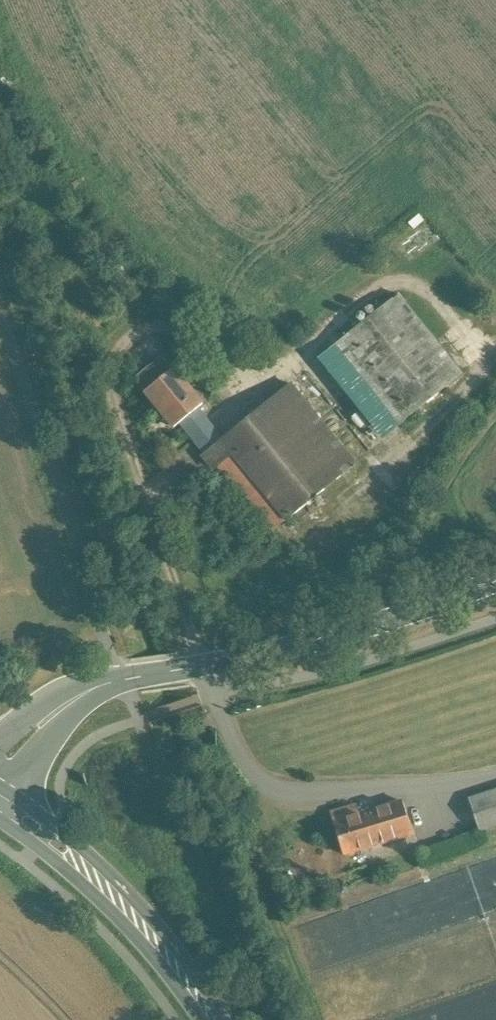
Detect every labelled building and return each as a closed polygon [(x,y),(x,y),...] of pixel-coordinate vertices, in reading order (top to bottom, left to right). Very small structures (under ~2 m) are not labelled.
[(463,373),(399,294),(336,345),(400,424),(463,373)] [(135,377),(146,392),(174,369),(162,355),(135,377)] [(194,394),(174,370),(175,370),(174,369),(146,392),(146,393),(147,392),(174,426),(174,427),(180,423),(189,434),(207,419),(198,408),(203,404),(195,393),(194,394)] [(291,384),(223,439),(287,519),(287,520),(356,464),(291,384)] [(223,439),(207,419),(189,434),(205,454),(223,439)] [(287,519),(223,439),(205,454),(204,455),(215,469),(218,466),(271,532),(287,519)] [(469,801),(479,831),(495,825),(495,792),(469,801)] [(403,802),(351,817),(348,808),(331,813),(344,855),(413,834),(403,802)]
